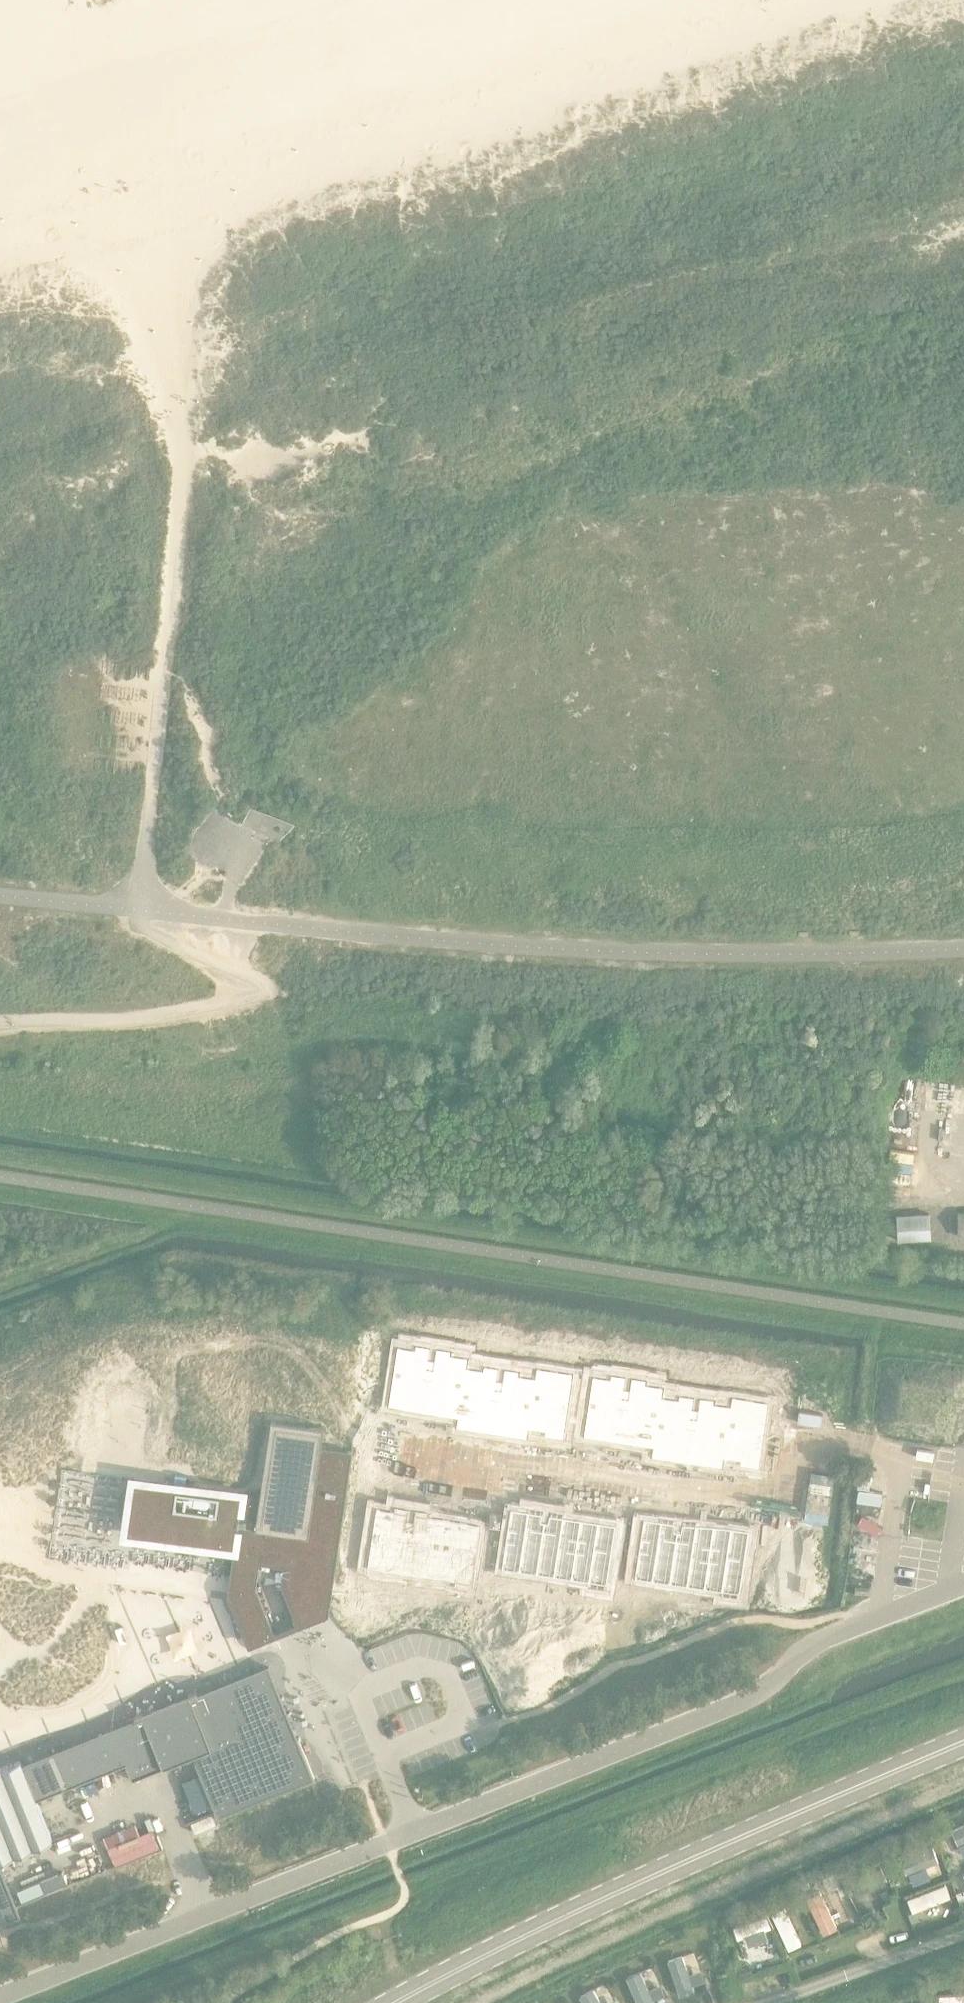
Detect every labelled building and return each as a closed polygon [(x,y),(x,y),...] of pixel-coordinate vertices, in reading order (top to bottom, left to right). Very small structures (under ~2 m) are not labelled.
[(896,1214),(897,1240),(930,1238),(930,1233),(929,1213),(896,1214)] [(394,1345),(387,1406),(405,1408),(412,1348),(394,1345)] [(412,1348),(405,1408),(424,1410),(430,1350),(412,1348)] [(430,1350),(424,1410),(442,1412),(449,1352),(430,1350)] [(449,1352),(442,1412),(460,1414),(466,1363),(467,1354),(449,1352)] [(539,1371),(533,1423),(551,1425),(558,1363),(540,1361),(539,1371)] [(460,1414),(459,1424),(477,1426),(484,1365),(466,1363),(460,1414)] [(558,1363),(551,1425),(569,1427),(576,1365),(558,1363)] [(484,1365),(477,1426),(496,1428),(502,1367),(484,1365)] [(502,1367),(496,1428),(514,1429),(520,1369),(502,1367)] [(596,1368),(590,1428),(608,1430),(614,1369),(596,1368)] [(520,1369),(514,1429),(532,1431),(533,1423),(539,1371),(520,1369)] [(614,1369),(608,1430),(626,1432),(632,1371),(614,1369)] [(632,1371),(626,1432),(644,1434),(650,1373),(632,1371)] [(650,1373),(644,1434),(663,1435),(668,1384),(669,1375),(650,1373)] [(741,1392),(735,1443),(753,1445),(760,1384),(741,1382),(741,1392)] [(663,1435),(662,1445),(680,1447),(686,1386),(668,1384),(663,1435)] [(760,1384),(753,1445),(772,1447),(778,1386),(760,1384)] [(686,1386),(680,1447),(698,1448),(704,1388),(686,1386)] [(704,1388),(698,1448),(716,1450),(722,1390),(704,1388)] [(722,1390),(716,1450),(734,1452),(735,1443),(741,1392),(722,1390)] [(211,1545),(233,1549),(230,1574),(227,1593),(229,1598),(231,1598),(235,1608),(249,1643),(261,1639),(310,1619),(327,1613),(351,1452),(320,1447),(323,1427),(271,1419),(259,1497),(158,1483),(133,1479),(125,1533),(169,1539),(169,1543),(211,1549),(211,1545)] [(512,1505),(505,1565),(523,1567),(530,1507),(512,1505)] [(530,1507),(523,1567),(541,1569),(548,1509),(530,1507)] [(376,1508),(367,1568),(386,1571),(394,1510),(376,1508)] [(548,1509),(541,1569),(559,1572),(566,1511),(548,1509)] [(394,1510),(386,1571),(404,1573),(411,1512),(394,1510)] [(566,1511),(559,1572),(577,1574),(585,1513),(566,1511)] [(648,1511),(641,1572),(659,1574),(666,1513),(648,1511)] [(411,1512),(404,1573),(422,1575),(430,1515),(411,1512)] [(585,1513),(577,1574),(596,1576),(603,1516),(585,1513)] [(666,1513),(659,1574),(677,1576),(684,1516),(666,1513)] [(430,1515),(422,1575),(440,1577),(448,1517),(430,1515)] [(603,1516),(596,1576),(614,1578),(621,1518),(603,1516)] [(684,1516),(677,1576),(695,1578),(702,1518),(684,1516)] [(448,1517),(440,1577),(459,1579),(466,1519),(448,1517)] [(702,1518),(695,1578),(713,1580),(720,1520),(702,1518)] [(466,1519),(459,1579),(477,1582),(484,1521),(466,1519)] [(720,1520),(713,1580),(731,1583),(739,1522),(720,1520)] [(739,1522),(731,1583),(749,1585),(757,1524),(739,1522)] [(52,1839),(35,1799),(56,1791),(125,1763),(132,1779),(163,1767),(163,1766),(191,1755),(193,1756),(215,1811),(217,1817),(311,1779),(314,1778),(294,1729),(281,1697),(269,1666),(198,1694),(196,1690),(134,1715),(136,1719),(45,1755),(31,1761),(22,1765),(20,1759),(0,1767),(0,1860),(52,1839)] [(108,1773),(93,1779),(98,1791),(113,1785),(108,1773)] [(150,1827),(107,1844),(113,1861),(157,1844),(150,1827)] [(931,1845),(897,1860),(902,1871),(936,1856),(931,1845)] [(890,1855),(881,1859),(885,1869),(894,1865),(890,1855)] [(0,1864),(0,1919),(1,1922),(20,1914),(17,1905),(0,1864)] [(880,1865),(849,1880),(855,1892),(886,1878),(880,1865)] [(62,1871),(41,1879),(45,1890),(66,1882),(65,1879),(62,1871)] [(940,1883),(907,1897),(912,1908),(945,1895),(940,1883)] [(796,1890),(787,1895),(791,1902),(800,1898),(796,1890)] [(819,1890),(805,1896),(821,1931),(835,1925),(819,1890)] [(955,1893),(960,1904),(963,1902),(963,1894),(962,1890),(955,1893)] [(780,1906),(769,1912),(785,1943),(797,1937),(780,1906)] [(872,1910),(862,1915),(866,1925),(877,1920),(872,1910)] [(766,1913),(731,1925),(735,1937),(770,1925),(766,1913)] [(680,1953),(665,1958),(677,1994),(693,1988),(680,1953)] [(749,1965),(737,1969),(739,1976),(751,1973),(749,1965)] [(634,2002),(652,2002),(654,2002),(640,1968),(623,1975),(634,2002)] [(779,1970),(743,1982),(748,1998),(784,1986),(779,1970)] [(582,2002),(600,2002),(591,1985),(577,1992),(582,2002)] [(936,1993),(937,2002),(963,2002),(963,1992),(936,1993)]
